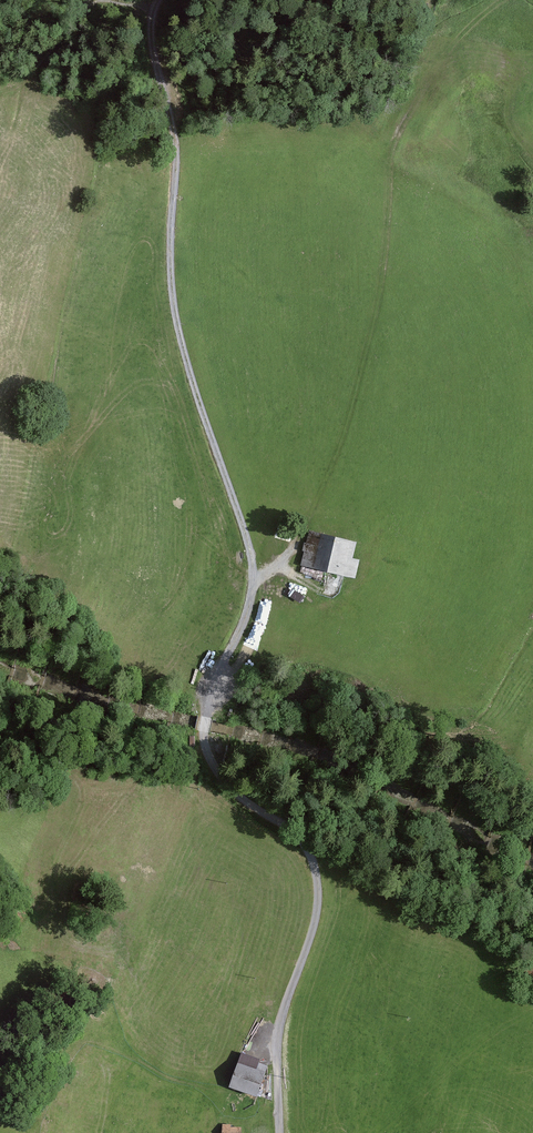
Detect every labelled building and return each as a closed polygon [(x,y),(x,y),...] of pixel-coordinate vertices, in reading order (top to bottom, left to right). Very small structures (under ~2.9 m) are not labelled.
[(366,544),(312,534),(306,569),(360,579),(366,544)] [(275,1074),(244,1062),(235,1085),(266,1097),(275,1074)] [(226,1132),(256,1132),(256,1130),(237,1130),(237,1124),(225,1124),(226,1132)]
